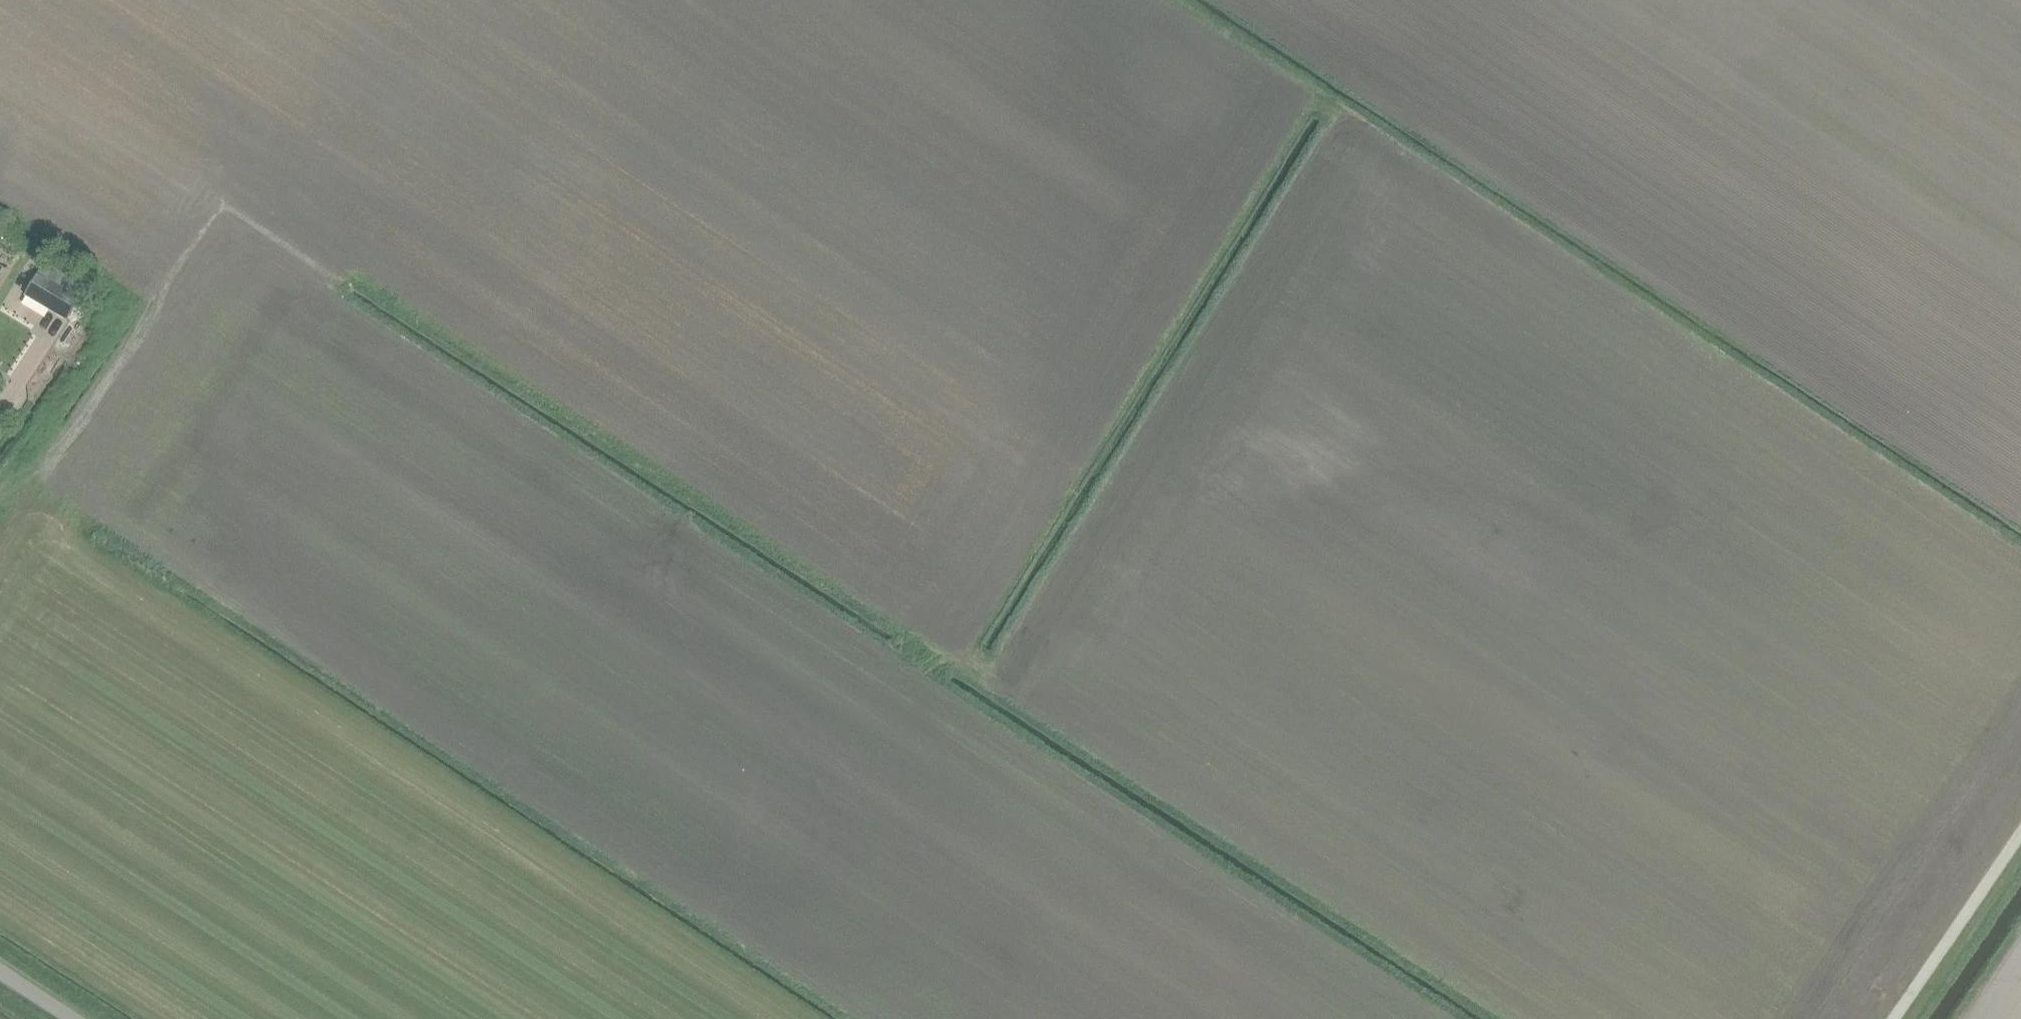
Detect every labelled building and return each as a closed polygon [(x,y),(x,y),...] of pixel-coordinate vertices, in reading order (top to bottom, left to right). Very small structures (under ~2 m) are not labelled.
[(42,266),(24,297),(68,322),(86,290),(42,266)]
